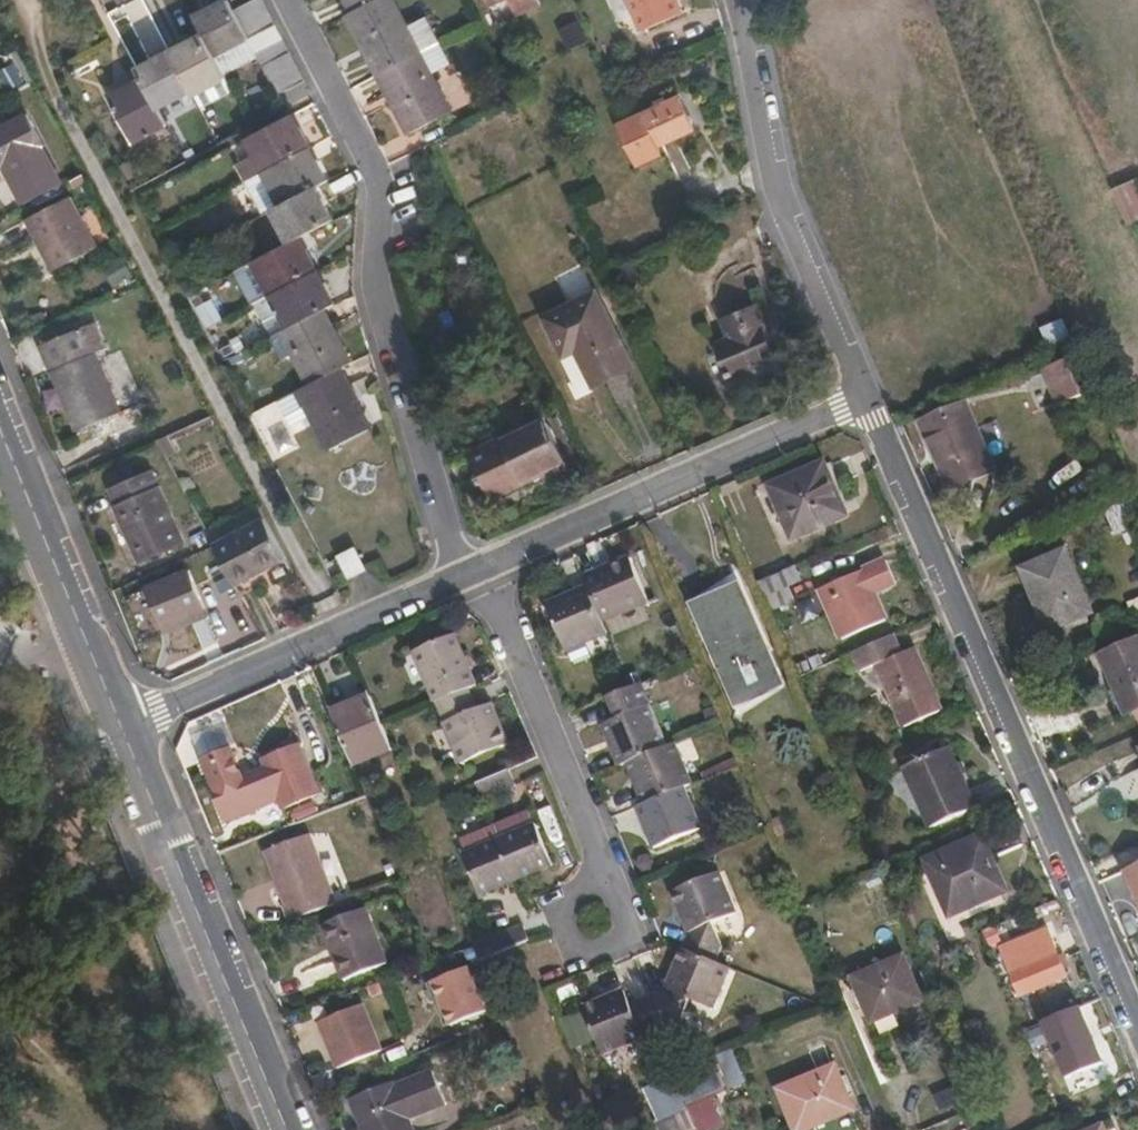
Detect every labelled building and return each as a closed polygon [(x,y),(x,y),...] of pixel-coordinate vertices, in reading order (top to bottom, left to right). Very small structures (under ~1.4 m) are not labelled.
[(241,24),(234,10),(228,0),(227,0),(195,17),(204,35),(215,56),(249,39),(241,24)] [(241,24),(268,11),(263,0),(253,0),(234,10),(241,24)] [(376,0),(346,0),(352,12),(376,0)] [(393,0),(376,0),(352,12),(347,15),(379,75),(440,42),(427,17),(408,27),(393,0)] [(518,14),(541,4),(539,0),(511,0),(518,14)] [(636,21),(642,33),(663,22),(684,13),(678,0),(627,0),(636,21)] [(268,11),(241,24),(249,39),(275,25),(268,11)] [(578,22),(560,30),(569,50),(587,41),(578,22)] [(275,25),(249,39),(256,52),(283,39),(275,25)] [(226,75),(215,56),(204,35),(170,53),(191,92),(193,96),(228,78),(226,75)] [(256,52),(249,39),(215,56),(226,75),(259,57),(256,52)] [(283,39),(256,52),(259,57),(264,67),(290,53),(283,39)] [(452,64),(440,42),(379,75),(410,135),(452,112),(433,74),(452,64)] [(13,58),(27,83),(34,80),(18,49),(11,54),(13,58)] [(191,92),(170,53),(137,70),(142,79),(158,109),(191,92)] [(290,53),(264,67),(271,81),(297,67),(290,53)] [(297,67),(271,81),(278,95),(305,81),(297,67)] [(17,72),(6,78),(12,91),(24,84),(17,72)] [(234,91),(228,78),(193,96),(200,109),(234,91)] [(158,109),(142,79),(109,96),(133,143),(167,125),(159,111),(158,109)] [(680,97),(617,126),(636,166),(663,153),(659,146),(695,129),(680,97)] [(23,206),(63,185),(44,147),(26,112),(0,126),(0,167),(2,166),(23,206)] [(246,138),(258,160),(264,172),(310,148),(292,115),(246,138)] [(264,173),(246,182),(263,215),(273,209),(317,187),(328,181),(310,148),(264,172),(264,173)] [(264,172),(258,160),(240,169),(246,182),(264,173),(264,172)] [(131,161),(122,165),(131,187),(141,182),(138,177),(131,161)] [(74,189),(87,182),(83,175),(70,181),(74,189)] [(317,187),(273,209),(291,243),(300,238),(335,220),(317,187)] [(41,234),(59,268),(98,248),(71,196),(26,220),(35,237),(41,234)] [(53,271),(59,268),(41,234),(35,237),(53,271)] [(300,238),(291,243),(234,272),(252,305),(254,304),(318,271),(300,238)] [(183,239),(172,246),(178,255),(189,248),(183,239)] [(318,271),(254,304),(272,337),(282,332),(325,310),(335,304),(318,271)] [(198,307),(206,302),(200,291),(192,295),(198,307)] [(597,293),(545,317),(564,356),(577,350),(594,385),(633,367),(597,293)] [(217,297),(206,302),(198,307),(209,327),(227,318),(217,297)] [(729,337),(715,343),(731,379),(742,374),(777,359),(763,327),(766,326),(765,323),(758,305),(721,320),(729,337)] [(325,310),(282,332),(309,385),(331,374),(341,369),(352,363),(325,310)] [(1063,320),(1041,330),(1050,349),(1072,339),(1069,333),(1063,320)] [(96,323),(41,346),(77,431),(121,413),(99,361),(96,353),(107,348),(96,323)] [(218,328),(211,332),(217,345),(225,341),(218,328)] [(240,336),(228,341),(234,353),(235,353),(246,347),(240,336)] [(1067,360),(1043,370),(1058,405),(1082,396),(1067,360)] [(372,429),(341,369),(331,374),(309,385),(279,400),(293,427),(312,417),(329,450),(372,429)] [(968,404),(921,423),(948,490),(996,471),(968,404)] [(544,421),(473,456),(493,498),(540,475),(543,481),(567,469),(544,421)] [(824,463),(771,487),(793,539),(847,515),(824,463)] [(153,469),(108,489),(140,563),(185,543),(153,469)] [(1137,524),(1137,493),(1136,488),(1104,502),(1102,505),(1116,534),(1137,524)] [(236,586),(287,559),(259,507),(208,534),(214,545),(236,586)] [(355,548),(339,556),(349,578),(367,570),(355,548)] [(1066,550),(1022,569),(1049,633),(1093,613),(1066,550)] [(630,556),(584,576),(588,586),(603,622),(650,603),(630,556)] [(757,583),(769,612),(795,601),(789,586),(802,581),(795,566),(757,583)] [(190,570),(147,588),(162,627),(205,610),(190,570)] [(865,570),(820,589),(842,640),(886,620),(865,570)] [(741,581),(689,603),(736,710),(788,687),(741,581)] [(567,652),(609,634),(603,622),(588,586),(547,603),(567,652)] [(470,689),(478,686),(456,634),(414,652),(435,704),(470,689)] [(894,634),(852,653),(861,672),(877,665),(904,727),(943,711),(915,648),(903,653),(894,634)] [(1135,712),(1137,710),(1137,640),(1101,655),(1127,715),(1135,712)] [(602,725),(619,767),(627,764),(668,747),(643,684),(631,689),(610,697),(618,718),(602,725)] [(470,689),(435,704),(460,765),(510,745),(493,703),(478,709),(470,689)] [(354,765),(393,749),(383,725),(371,695),(332,711),(354,765)] [(686,788),(693,785),(676,744),(668,747),(627,764),(644,804),(661,797),(661,798),(686,788)] [(216,789),(213,790),(226,823),(282,801),(285,810),(322,795),(302,747),(265,762),(268,768),(243,778),(230,748),(203,759),(216,789)] [(951,747),(903,768),(930,829),(977,808),(972,795),(951,747)] [(510,770),(477,784),(484,800),(516,786),(510,770)] [(661,798),(637,808),(654,849),(702,828),(686,788),(661,798)] [(500,839),(535,824),(529,810),(494,825),(500,839)] [(500,839),(517,880),(553,865),(537,824),(535,824),(500,839)] [(460,839),(466,853),(500,839),(494,825),(460,839)] [(282,906),(289,922),(338,903),(311,834),(267,850),(287,904),(282,906)] [(982,835),(926,860),(951,917),(1007,891),(982,835)] [(481,895),(517,880),(500,839),(466,853),(464,854),(481,895)] [(1122,865),(1137,906),(1137,858),(1122,865)] [(688,934),(682,948),(718,962),(724,946),(714,923),(738,913),(721,872),(671,891),(688,934)] [(367,908),(322,925),(343,982),(389,964),(367,908)] [(491,938),(493,945),(526,931),(523,924),(491,938)] [(526,931),(493,945),(497,954),(530,940),(526,931)] [(1011,974),(1042,960),(1031,934),(1001,948),(1011,974)] [(665,989),(651,995),(651,996),(665,1029),(681,1023),(691,1000),(714,1010),(731,968),(682,948),(665,989)] [(1060,954),(1042,960),(1011,974),(1020,995),(1068,976),(1060,954)] [(904,955),(852,978),(872,1023),(924,1001),(904,955)] [(444,985),(460,1023),(469,1019),(487,1011),(479,993),(469,967),(441,979),(444,985)] [(433,982),(436,988),(444,985),(441,979),(433,982)] [(383,982),(368,988),(371,997),(387,990),(383,982)] [(451,1026),(460,1023),(444,985),(436,988),(451,1026)] [(645,1038),(665,1029),(651,996),(631,1004),(625,989),(583,1006),(604,1056),(645,1038)] [(319,1022),(323,1032),(368,1015),(363,1004),(319,1022)] [(368,1015),(323,1032),(338,1069),(382,1050),(368,1015)] [(682,1071),(675,1074),(675,1075),(681,1089),(718,1073),(712,1058),(682,1071)] [(779,1089),(796,1129),(804,1129),(853,1109),(835,1066),(779,1089)] [(351,1100),(363,1129),(414,1129),(409,1119),(446,1104),(434,1071),(397,1086),(396,1083),(351,1100)] [(718,1073),(681,1089),(687,1103),(725,1088),(718,1073)] [(658,1122),(689,1108),(681,1089),(675,1075),(643,1089),(658,1122)] [(1129,1080),(1114,1087),(1119,1100),(1135,1094),(1129,1080)] [(538,1107),(526,1112),(526,1114),(530,1122),(538,1119),(542,1118),(538,1107)]
